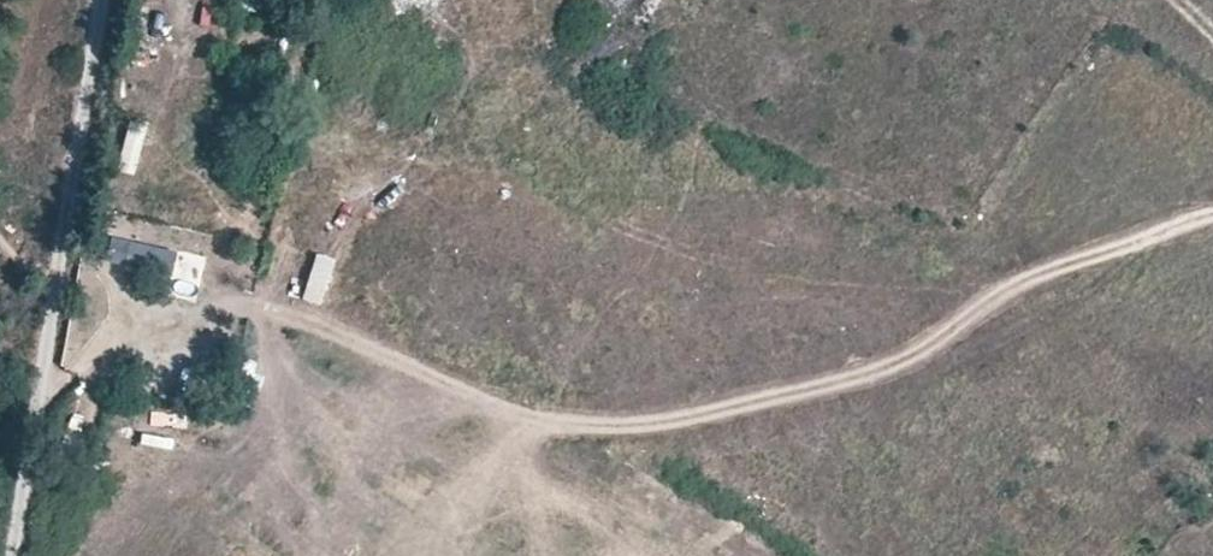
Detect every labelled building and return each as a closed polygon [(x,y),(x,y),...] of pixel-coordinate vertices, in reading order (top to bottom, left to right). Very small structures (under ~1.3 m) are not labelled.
[(126,125),(118,175),(137,178),(145,128),(126,125)] [(104,267),(173,277),(177,251),(108,240),(104,267)]
